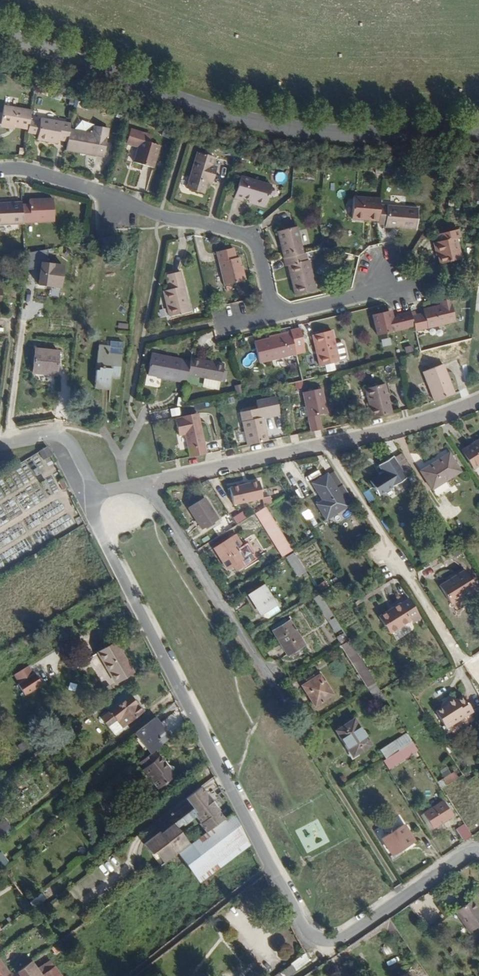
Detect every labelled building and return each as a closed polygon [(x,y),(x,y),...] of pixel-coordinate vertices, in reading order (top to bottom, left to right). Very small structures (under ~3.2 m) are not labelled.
[(32,119),(33,111),(6,106),(3,124),(17,127),(30,129),(32,119)] [(30,129),(29,131),(40,134),(42,121),(32,119),(30,129)] [(42,121),(40,134),(40,139),(49,141),(50,138),(59,140),(68,141),(71,129),(72,123),(43,119),(42,121)] [(68,141),(67,149),(105,157),(110,128),(95,126),(93,133),(71,129),(68,141)] [(141,140),(143,132),(131,128),(127,142),(139,146),(134,161),(153,167),(160,146),(150,143),(141,140)] [(153,135),(143,132),(141,140),(150,143),(153,135)] [(207,179),(212,164),(214,157),(198,152),(187,187),(203,192),(207,179)] [(217,165),(212,164),(207,179),(212,180),(217,165)] [(268,205),(273,186),(243,177),(235,197),(246,200),(247,198),(268,205)] [(33,202),(22,202),(23,220),(57,218),(56,196),(33,197),(33,202)] [(22,200),(0,202),(0,223),(23,222),(23,220),(22,202),(22,200)] [(379,207),(379,202),(354,201),(354,219),(368,219),(369,222),(378,223),(379,207)] [(416,209),(379,207),(378,223),(378,224),(387,225),(400,226),(401,229),(414,230),(416,209)] [(281,258),(302,254),(294,226),(277,231),(282,250),(279,250),(281,258)] [(458,235),(456,228),(437,232),(438,240),(434,242),(439,263),(460,259),(454,237),(458,235)] [(111,237),(101,239),(102,246),(113,245),(111,237)] [(236,256),(234,246),(217,250),(225,283),(243,279),(239,256),(236,256)] [(303,259),(302,254),(281,258),(283,265),(285,265),(293,294),(314,290),(306,259),(303,259)] [(63,265),(40,262),(38,285),(60,287),(63,265)] [(189,310),(179,269),(165,272),(168,287),(163,289),(169,314),(189,310)] [(416,309),(410,311),(415,329),(455,319),(450,296),(440,299),(441,303),(423,307),(423,311),(416,312),(416,309)] [(415,329),(410,311),(395,314),(396,316),(391,316),(388,310),(374,314),(381,345),(416,336),(415,329)] [(300,328),(289,331),(290,333),(295,353),(295,355),(304,352),(302,346),(304,345),(300,328)] [(336,343),(333,329),(314,334),(321,365),(341,360),(341,359),(347,357),(348,354),(346,345),(342,342),(336,343)] [(295,353),(290,333),(255,341),(260,361),(295,353)] [(120,378),(123,342),(110,341),(110,347),(99,346),(97,360),(99,361),(98,371),(96,371),(95,386),(110,388),(111,378),(120,378)] [(59,376),(61,353),(37,351),(34,374),(59,376)] [(188,372),(190,363),(153,355),(149,376),(163,378),(163,379),(186,384),(188,372)] [(224,363),(191,357),(190,363),(188,372),(204,376),(202,383),(218,387),(224,363)] [(436,400),(456,392),(446,366),(427,373),(436,400)] [(369,402),(372,418),(392,413),(386,384),(368,387),(370,401),(369,402)] [(304,394),(311,431),(322,428),(320,415),(327,412),(322,389),(304,394)] [(247,443),(269,439),(264,418),(279,414),(275,397),(255,401),(257,409),(240,413),(247,443)] [(184,432),(188,455),(205,452),(196,412),(180,415),(180,418),(174,419),(177,433),(184,432)] [(332,428),(315,431),(316,437),(333,434),(332,428)] [(458,454),(469,470),(478,463),(478,439),(458,454)] [(45,447),(37,451),(42,461),(50,458),(45,447)] [(457,473),(445,456),(430,465),(431,467),(418,475),(435,500),(449,491),(443,482),(457,473)] [(409,475),(397,457),(390,461),(388,458),(376,468),(380,476),(367,484),(376,498),(409,475)] [(307,480),(319,476),(316,465),(303,470),(307,480)] [(350,501),(333,474),(321,480),(310,487),(320,504),(314,508),(323,523),(344,509),(342,506),(350,501)] [(261,478),(226,483),(228,503),(264,499),(261,478)] [(221,530),(207,507),(190,517),(205,539),(221,530)] [(294,559),(267,516),(256,523),(283,566),(286,564),(294,559)] [(246,570),(233,548),(216,558),(230,580),(246,570)] [(460,556),(456,550),(446,556),(450,562),(460,556)] [(307,580),(294,559),(286,564),(299,586),(307,580)] [(475,593),(464,575),(439,590),(451,608),(475,593)] [(280,615),(267,594),(251,604),(264,625),(280,615)] [(343,652),(350,648),(322,603),(316,607),(343,652)] [(418,622),(407,603),(377,622),(388,638),(409,624),(409,623),(411,622),(413,625),(418,622)] [(306,654),(291,629),(274,639),(290,663),(306,654)] [(117,658),(109,645),(95,654),(115,684),(131,674),(121,657),(117,658)] [(341,653),(368,696),(376,691),(350,648),(343,652),(341,653)] [(28,664),(10,674),(22,695),(40,685),(28,664)] [(332,704),(320,684),(304,695),(315,714),(332,704)] [(142,715),(130,698),(109,714),(121,730),(142,715)] [(454,706),(453,704),(445,709),(445,711),(435,719),(445,735),(471,718),(461,702),(454,706)] [(153,754),(158,750),(156,745),(166,737),(153,721),(133,735),(149,757),(153,754)] [(373,754),(358,727),(340,738),(356,764),(373,754)] [(413,749),(383,770),(389,779),(418,758),(413,749)] [(149,757),(140,764),(144,769),(142,771),(157,792),(172,780),(166,772),(167,771),(159,759),(157,760),(153,754),(149,757)] [(452,770),(435,780),(439,787),(457,777),(452,770)] [(455,797),(463,793),(459,785),(451,789),(455,797)] [(199,789),(183,801),(192,812),(190,814),(194,819),(198,825),(198,826),(204,835),(222,822),(216,814),(217,812),(199,789)] [(449,822),(441,808),(422,820),(430,835),(449,822)] [(10,828),(0,814),(0,835),(10,828)] [(143,847),(159,869),(178,855),(188,847),(175,830),(179,826),(182,828),(194,819),(190,814),(157,838),(157,837),(143,847)] [(250,851),(231,815),(222,822),(204,835),(188,847),(178,855),(201,885),(250,851)] [(412,846),(401,830),(381,843),(392,860),(412,846)] [(464,849),(471,844),(468,839),(463,830),(456,835),(464,849)] [(478,839),(478,832),(468,839),(471,844),(478,839)] [(47,900),(43,894),(33,902),(37,908),(47,900)] [(472,904),(455,916),(469,937),(478,929),(478,914),(472,904)] [(0,952),(0,960),(7,969),(13,965),(2,951),(0,952)] [(309,962),(306,957),(291,968),(295,972),(309,962)] [(11,975),(7,969),(0,960),(0,975),(9,975),(11,975)] [(31,964),(15,975),(40,975),(31,964)]
